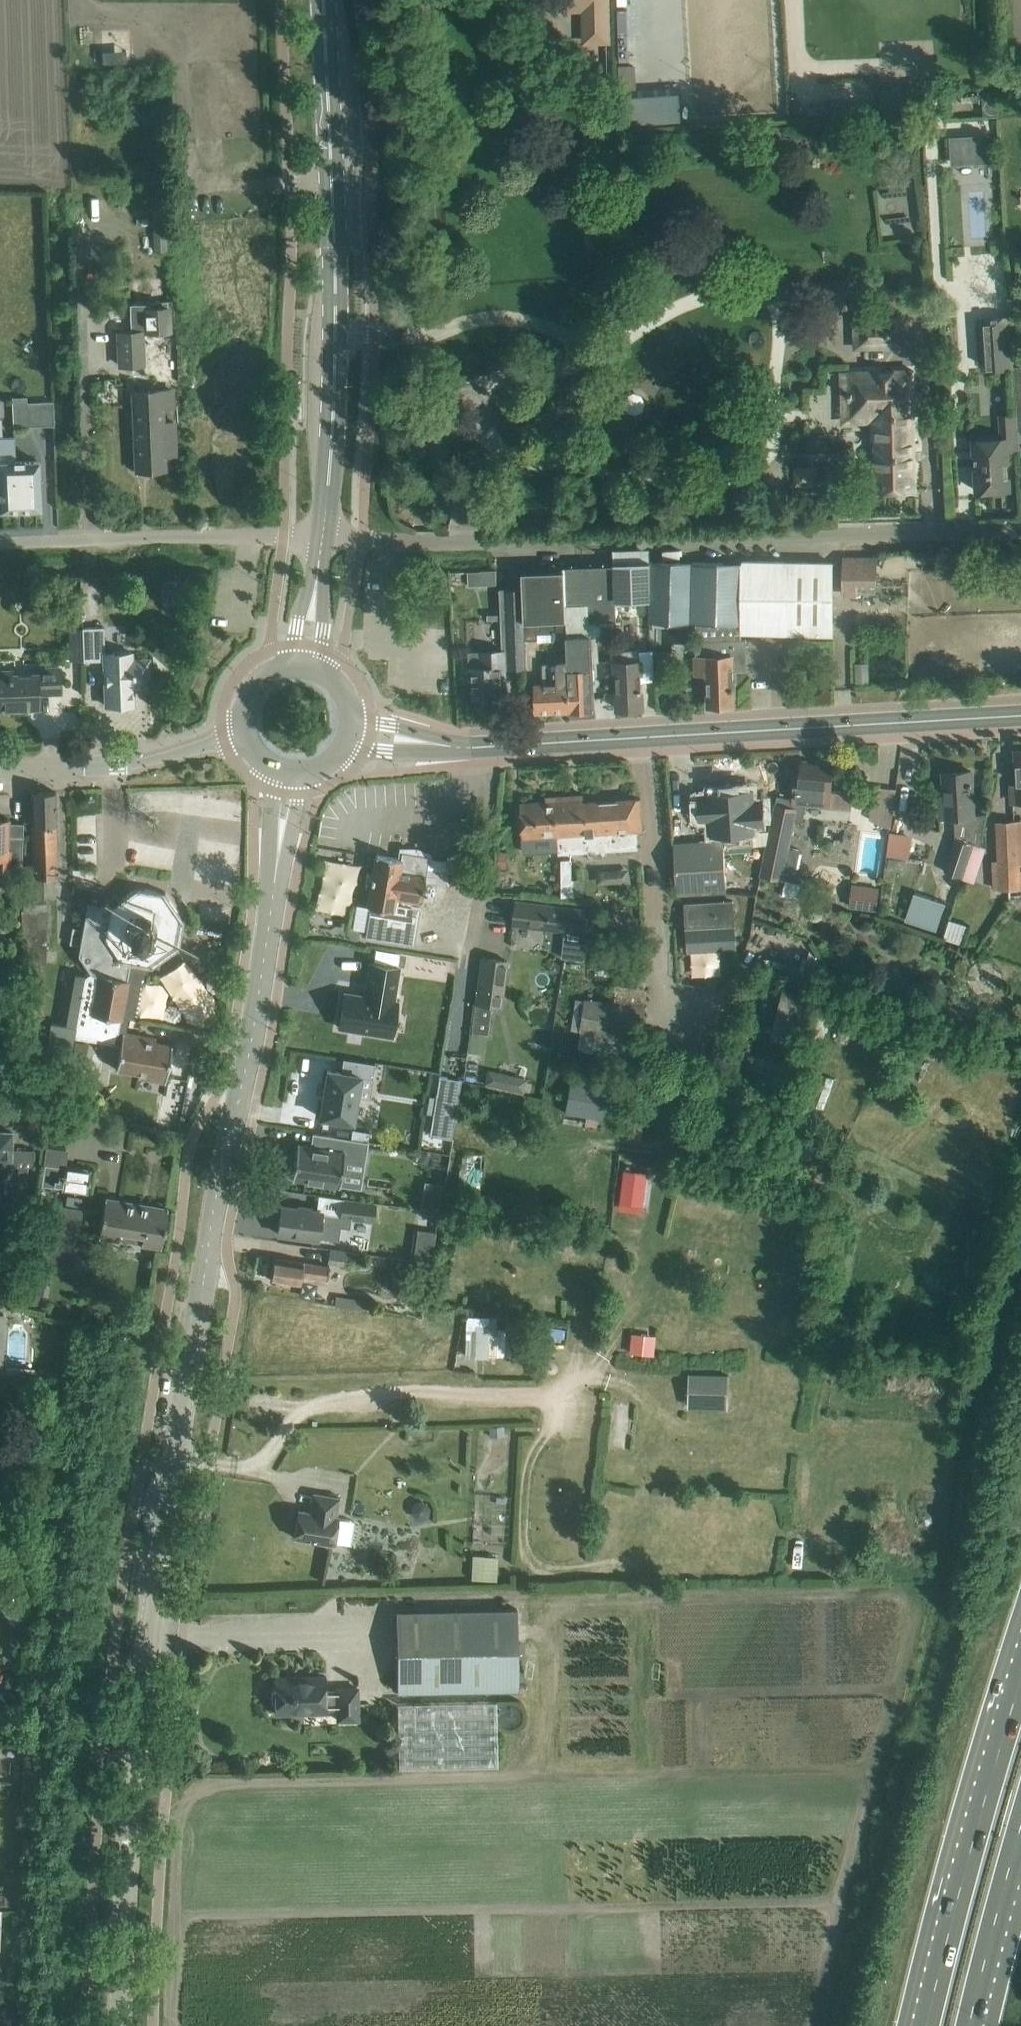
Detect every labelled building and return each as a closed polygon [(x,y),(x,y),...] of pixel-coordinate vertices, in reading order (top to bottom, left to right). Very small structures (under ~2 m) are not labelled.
[(563,1),(593,1),(594,33),(607,33),(606,0),(563,0),(563,1)] [(621,91),(622,123),(670,122),(669,90),(621,91)] [(992,162),(990,132),(950,134),(951,163),(992,162)] [(166,254),(163,172),(151,172),(154,254),(166,254)] [(956,314),(955,303),(939,304),(940,315),(956,314)] [(170,336),(169,309),(141,310),(141,315),(129,315),(129,335),(116,335),(117,370),(143,370),(143,337),(170,336)] [(989,367),(1013,365),(1009,317),(985,319),(989,367)] [(858,347),(902,346),(902,318),(858,319),(858,347)] [(849,371),(849,397),(850,420),(874,420),(876,491),(915,490),(915,448),(919,448),(919,442),(914,442),(913,370),(849,371)] [(133,391),(136,450),(137,470),(152,470),(152,469),(151,469),(150,456),(175,455),(173,421),(162,422),(161,407),(172,406),(172,389),(152,390),(133,391)] [(27,427),(26,403),(12,404),(13,428),(27,427)] [(975,460),(975,471),(977,491),(1009,489),(1006,450),(1018,449),(1015,416),(1000,417),(1001,439),(974,440),(975,460)] [(17,509),(24,509),(24,511),(25,511),(25,509),(40,509),(39,461),(16,462),(15,438),(0,438),(0,499),(0,510),(16,510),(16,512),(17,512),(17,509)] [(793,465),(794,486),(814,485),(813,465),(793,465)] [(876,558),(844,558),(844,593),(857,593),(857,583),(876,583),(876,558)] [(739,562),(651,561),(650,564),(649,593),(648,622),(738,621),(739,562)] [(832,562),(739,562),(741,633),(832,635),(832,562)] [(649,593),(650,564),(615,566),(616,591),(649,593)] [(615,591),(615,566),(564,567),(564,570),(566,624),(588,623),(588,622),(600,622),(614,621),(613,591),(615,591)] [(566,624),(564,570),(523,572),(525,618),(525,622),(536,622),(537,634),(554,633),(553,629),(567,629),(566,624)] [(162,580),(163,601),(174,600),(172,579),(162,580)] [(503,650),(468,651),(469,667),(472,667),(473,698),(500,697),(499,684),(506,684),(505,668),(526,667),(525,647),(525,640),(525,622),(525,618),(523,589),(501,589),(502,619),(503,650)] [(592,690),(588,623),(566,624),(567,629),(568,661),(570,710),(593,710),(592,690)] [(104,660),(105,705),(131,704),(132,703),(133,703),(133,701),(133,688),(147,687),(148,686),(149,685),(150,684),(149,662),(148,661),(148,660),(147,659),(146,659),(132,659),(132,653),(105,654),(104,627),(82,627),(83,661),(104,660)] [(106,631),(106,648),(128,648),(128,630),(106,631)] [(747,670),(746,639),(695,640),(696,673),(707,673),(709,705),(733,704),(733,670),(747,670)] [(642,708),(640,649),(616,650),(617,661),(617,689),(618,709),(642,708)] [(570,710),(568,661),(557,662),(558,682),(535,682),(535,692),(536,712),(570,710)] [(60,669),(35,669),(35,673),(0,675),(0,709),(38,708),(38,693),(60,692),(60,669)] [(1012,785),(1012,802),(1020,801),(1020,749),(1016,749),(1018,785),(1012,785)] [(795,786),(793,799),(807,802),(806,805),(849,809),(851,792),(830,790),(832,765),(802,762),(800,779),(800,786),(795,786)] [(944,795),(939,796),(940,806),(941,817),(956,817),(957,836),(956,836),(944,870),(974,883),(987,847),(980,845),(983,833),(986,814),(974,815),(971,771),(943,772),(944,795)] [(896,788),(874,785),(869,818),(880,824),(891,826),(896,788)] [(55,791),(31,792),(33,851),(55,850),(55,825),(56,824),(55,791)] [(700,799),(701,819),(713,818),(714,833),(716,833),(716,842),(674,843),(676,890),(688,891),(725,889),(724,846),(752,845),(751,824),(762,823),(762,803),(750,804),(749,791),(712,794),(712,798),(700,799)] [(555,800),(520,803),(524,856),(559,850),(559,853),(638,848),(636,831),(642,830),(638,798),(583,802),(583,794),(555,796),(555,800)] [(763,868),(762,875),(783,880),(783,878),(794,881),(801,851),(789,848),(795,820),(802,822),(806,805),(807,802),(793,799),(777,796),(775,805),(777,805),(763,868)] [(22,878),(23,823),(7,823),(8,819),(0,819),(0,877),(22,878)] [(998,821),(999,860),(993,860),(994,888),(1009,887),(1010,899),(1020,899),(1020,820),(998,821)] [(913,835),(890,832),(886,857),(909,861),(913,835)] [(55,850),(33,851),(33,865),(24,866),(25,903),(44,902),(43,877),(56,876),(55,850)] [(365,936),(385,939),(414,944),(420,908),(410,906),(411,900),(421,902),(421,901),(433,903),(436,884),(446,885),(448,873),(426,869),(429,857),(401,852),(400,859),(375,855),(372,874),(367,873),(365,886),(370,887),(367,906),(370,907),(365,936)] [(461,853),(446,858),(456,884),(471,879),(461,853)] [(563,857),(563,894),(585,894),(584,876),(574,877),(573,857),(563,857)] [(853,881),(849,905),(877,910),(881,886),(853,881)] [(72,927),(69,944),(79,945),(78,954),(91,974),(85,977),(75,1036),(114,1044),(116,1032),(118,1032),(121,1019),(121,1016),(138,1019),(139,1015),(178,1022),(186,978),(147,971),(148,967),(151,968),(178,948),(183,921),(164,893),(150,891),(136,888),(117,902),(109,907),(87,903),(82,929),(72,927)] [(914,890),(905,919),(936,929),(945,901),(914,890)] [(735,900),(684,903),(686,940),(737,937),(735,900)] [(51,933),(52,902),(44,902),(25,903),(24,903),(24,910),(22,910),(19,1016),(38,1017),(38,1013),(45,1013),(45,1002),(38,1002),(38,993),(45,993),(46,932),(51,933)] [(516,902),(513,923),(565,930),(562,957),(586,960),(589,933),(584,933),(586,911),(516,902)] [(945,937),(965,942),(969,922),(950,918),(945,937)] [(198,942),(212,961),(231,947),(218,928),(198,942)] [(501,1007),(507,961),(482,958),(472,1034),(487,1036),(491,1005),(501,1007)] [(344,993),(339,1027),(392,1036),(397,1001),(393,1001),(399,967),(370,963),(364,996),(344,993)] [(7,997),(8,968),(0,967),(0,996),(7,997)] [(638,1056),(649,988),(613,982),(611,1000),(585,996),(585,999),(576,997),(571,1028),(581,1030),(578,1047),(593,1049),(593,1047),(625,1052),(625,1054),(638,1056)] [(784,987),(770,1033),(801,1043),(815,997),(784,987)] [(140,1035),(122,1032),(116,1069),(165,1078),(164,1082),(165,1082),(172,1045),(140,1039),(140,1035)] [(372,1079),(375,1063),(343,1058),(341,1072),(327,1070),(320,1117),(352,1122),(360,1077),(372,1079)] [(527,1078),(488,1070),(484,1085),(524,1093),(527,1078)] [(428,1109),(428,1112),(433,1113),(429,1135),(451,1138),(460,1080),(439,1076),(435,1096),(430,1095),(428,1109)] [(569,1080),(564,1112),(585,1115),(589,1083),(569,1080)] [(4,1180),(3,1193),(5,1198),(6,1200),(8,1202),(10,1203),(12,1204),(15,1205),(17,1205),(20,1204),(21,1203),(23,1202),(25,1200),(26,1198),(27,1196),(27,1194),(28,1166),(33,1166),(34,1151),(12,1150),(13,1132),(0,1132),(0,1180),(4,1180)] [(365,1161),(368,1142),(312,1133),(312,1134),(317,1135),(315,1146),(297,1144),(292,1178),(339,1185),(344,1157),(365,1161)] [(64,1166),(61,1188),(87,1192),(90,1170),(64,1166)] [(626,1169),(622,1202),(643,1204),(646,1171),(626,1169)] [(424,1192),(422,1208),(439,1211),(441,1195),(424,1192)] [(105,1198),(102,1218),(98,1236),(118,1240),(119,1235),(141,1239),(141,1244),(161,1247),(167,1209),(105,1198)] [(341,1215),(341,1216),(351,1217),(376,1221),(378,1204),(343,1200),(341,1215)] [(37,1219),(24,1291),(43,1294),(47,1266),(72,1269),(81,1209),(48,1204),(45,1221),(37,1219)] [(281,1206),(277,1233),(297,1236),(318,1239),(339,1241),(341,1227),(350,1228),(351,1217),(341,1216),(341,1215),(331,1213),(322,1212),(301,1209),(281,1206)] [(414,1257),(434,1258),(436,1230),(416,1229),(414,1257)] [(328,1261),(359,1266),(360,1255),(330,1250),(328,1261)] [(270,1280),(290,1283),(299,1284),(300,1279),(325,1283),(328,1266),(274,1257),(270,1280)] [(486,1331),(477,1332),(480,1355),(507,1352),(504,1329),(497,1330),(496,1321),(485,1322),(486,1331)] [(632,1333),(630,1351),(652,1353),(654,1335),(632,1333)] [(688,1373),(688,1399),(725,1400),(726,1374),(688,1373)] [(298,1510),(294,1538),(333,1544),(338,1516),(335,1516),(338,1497),(313,1493),(310,1512),(298,1510)] [(608,1515),(601,1530),(614,1535),(620,1521),(608,1515)] [(337,1541),(350,1543),(354,1520),(341,1518),(337,1541)] [(498,1579),(499,1555),(473,1554),(472,1578),(498,1579)] [(515,1608),(458,1609),(396,1610),(397,1692),(516,1690),(515,1608)] [(324,1676),(306,1677),(306,1679),(297,1679),(297,1677),(274,1677),(275,1713),(326,1712),(326,1708),(336,1708),(336,1722),(359,1721),(359,1688),(325,1688),(324,1676)] [(495,1701),(457,1702),(396,1703),(397,1767),(496,1766),(495,1701)]
